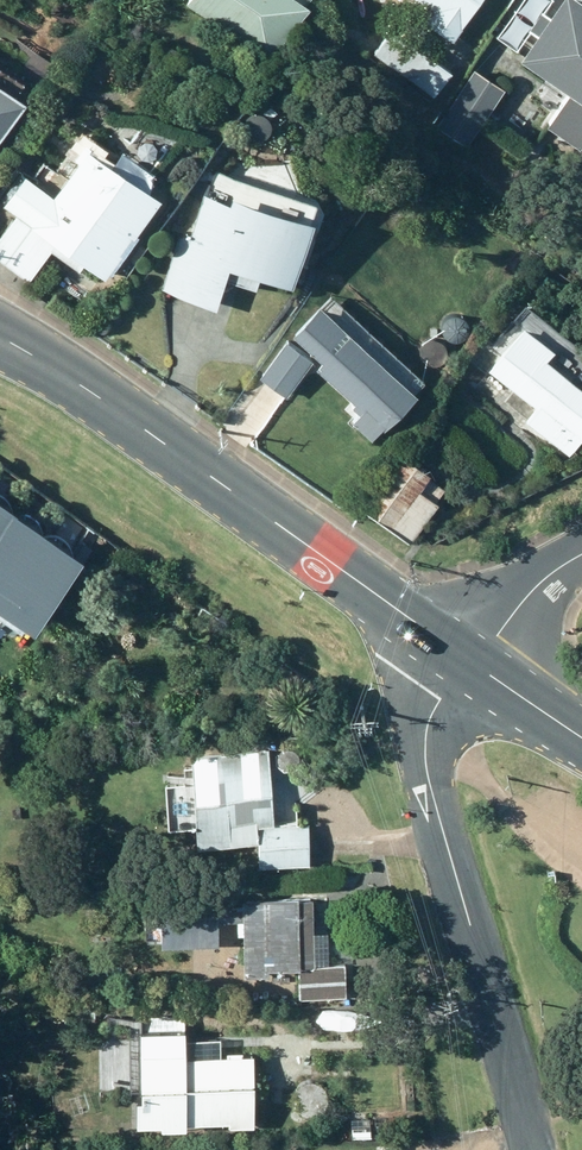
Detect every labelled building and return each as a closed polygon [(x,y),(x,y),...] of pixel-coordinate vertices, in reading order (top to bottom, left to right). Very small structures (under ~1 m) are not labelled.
[(269,64),(313,16),(288,0),(195,0),(188,9),(269,64)] [(440,17),(431,30),(453,47),(486,0),(415,0),(440,17)] [(570,0),(552,25),(542,19),(531,35),(541,42),(522,68),(570,101),(549,132),(581,155),(581,154),(581,9),(570,0)] [(394,36),(375,58),(429,105),(453,78),(431,59),(426,65),(394,36)] [(482,131),(506,95),(482,78),(458,114),(482,131)] [(33,115),(19,106),(24,98),(0,83),(0,156),(33,115)] [(163,207),(147,195),(157,182),(126,160),(116,175),(88,156),(56,200),(27,179),(4,212),(14,221),(0,241),(0,266),(31,288),(52,257),(80,277),(85,270),(108,286),(126,260),(124,259),(134,245),(135,246),(163,207)] [(294,298),(317,236),(235,206),(233,213),(206,203),(191,244),(181,241),(162,294),(217,315),(228,285),(258,296),(262,286),(294,298)] [(321,313),(294,343),(323,370),(318,375),(353,408),(354,427),(374,445),(419,405),(321,313)] [(492,377),(537,414),(527,425),(571,463),(581,450),(581,395),(549,368),(556,360),(527,336),(492,377)] [(288,403),(315,367),(288,347),(261,383),(288,403)] [(364,516),(410,550),(441,508),(437,507),(447,494),(404,462),(364,516)] [(0,500),(0,610),(22,625),(26,619),(36,626),(84,558),(0,500)] [(260,829),(260,857),(311,855),(309,815),(273,816),(271,740),(191,742),(193,831),(260,829)] [(243,887),(245,961),(270,962),(270,955),(299,955),(299,988),(345,988),(345,954),(329,955),(329,929),(315,929),(314,890),(299,889),(299,887),(243,887)] [(161,932),(219,933),(220,889),(161,888),(161,932)] [(139,1072),(138,1104),(162,1105),(162,1110),(188,1110),(188,1108),(230,1109),(230,1114),(254,1114),(256,1045),(221,1043),(221,1028),(201,1028),(201,1033),(188,1032),(188,1036),(186,1036),(186,1025),(142,1024),(141,1072),(139,1072)] [(213,1143),(174,1142),(174,1149),(212,1149),(213,1143)]
